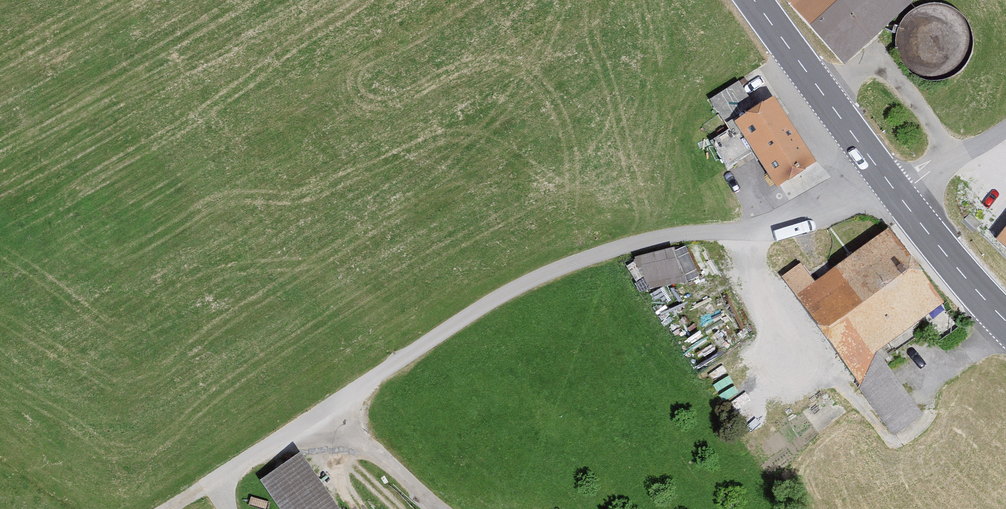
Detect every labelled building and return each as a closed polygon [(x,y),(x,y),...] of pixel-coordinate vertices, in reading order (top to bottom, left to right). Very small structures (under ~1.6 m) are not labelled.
[(915,1),(914,0),(786,0),(845,64),(915,1)] [(739,78),(711,95),(725,118),(753,101),(739,78)] [(768,184),(810,159),(776,102),(734,126),(768,184)] [(801,264),(782,278),(861,388),(876,356),(945,306),(890,230),(815,284),(801,264)] [(995,243),(1005,252),(1005,230),(995,243)] [(301,464),(267,485),(282,508),(329,508),(301,464)]
